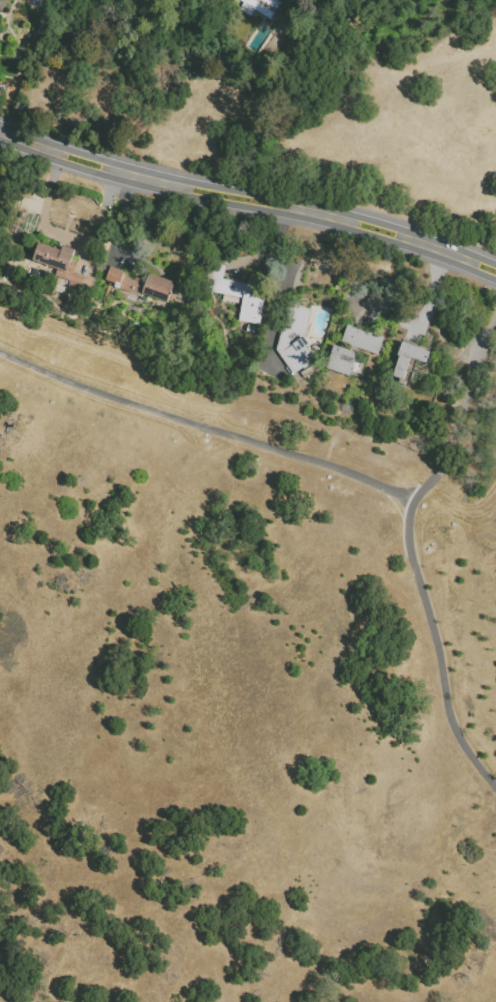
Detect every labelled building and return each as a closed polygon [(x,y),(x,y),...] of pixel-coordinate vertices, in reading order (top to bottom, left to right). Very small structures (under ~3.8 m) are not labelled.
[(2,13),(0,12),(0,0),(5,0),(8,2),(2,13)] [(244,5),(237,0),(273,0),(281,5),(271,21),(254,11),(250,17),(240,10),(244,5)] [(24,56),(12,50),(15,42),(28,49),(24,56)] [(32,262),(39,244),(62,252),(63,247),(76,252),(68,273),(86,279),(82,290),(58,281),(60,275),(56,274),(57,271),(32,262)] [(204,295),(209,265),(226,268),(223,281),(261,288),(259,298),(265,299),(260,326),(238,322),(243,300),(239,299),(238,306),(222,303),(223,296),(214,295),(214,297),(204,295)] [(106,281),(110,268),(130,275),(130,278),(135,280),(135,279),(147,283),(150,275),(175,284),(167,305),(143,296),(142,299),(112,288),(114,284),(106,281)] [(276,352),(290,305),(312,312),(304,343),(317,362),(304,370),(303,369),(293,376),(276,352)] [(340,348),(348,326),(352,328),(352,329),(367,334),(367,333),(384,339),(382,346),(386,347),(385,349),(386,350),(385,355),(379,353),(378,357),(357,349),(355,354),(367,358),(361,379),(352,376),(351,378),(326,370),(334,347),(340,348)] [(390,375),(402,379),(409,357),(424,362),(428,350),(401,342),(390,375)] [(396,366),(399,356),(416,362),(414,371),(433,377),(427,397),(424,397),(421,405),(404,400),(406,394),(389,389),(394,374),(389,372),(392,365),(396,366)] [(301,375),(310,368),(314,372),(304,380),(301,375)]
